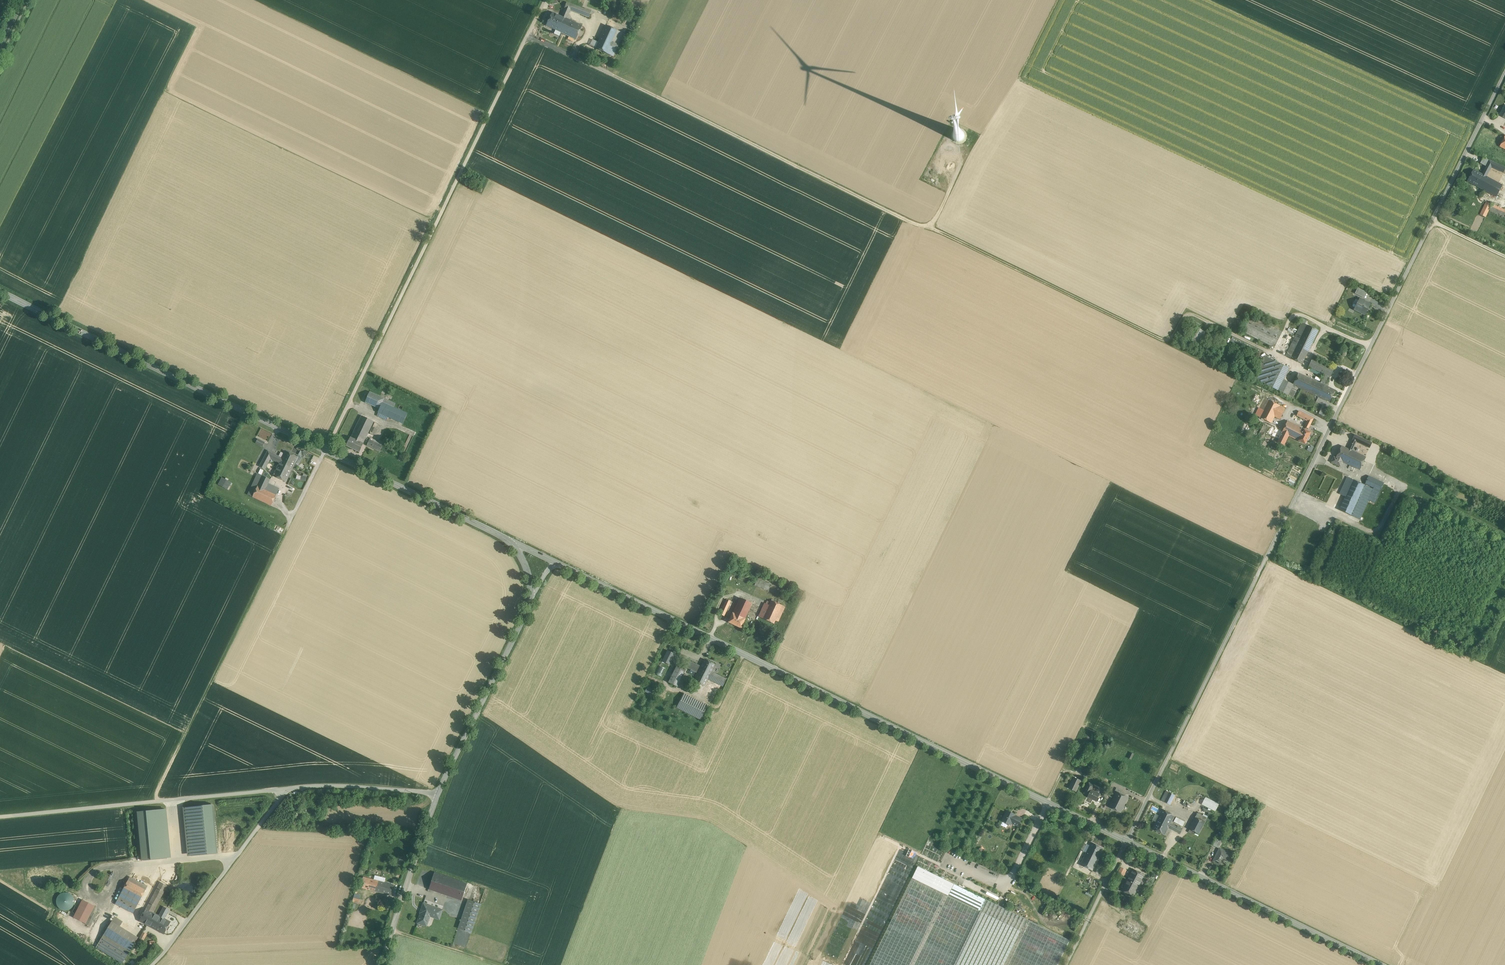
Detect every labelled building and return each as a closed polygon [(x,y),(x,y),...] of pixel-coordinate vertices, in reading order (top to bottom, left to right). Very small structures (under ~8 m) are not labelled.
[(585,8),(584,9),(567,2),(565,8),(566,8),(570,10),(589,17),(591,10),(585,8)] [(570,10),(566,8),(562,16),(566,18),(570,10)] [(562,16),(552,12),(546,25),(562,32),(562,33),(576,39),(582,25),(566,18),(562,16)] [(599,42),(596,48),(606,54),(617,31),(607,26),(599,42)] [(617,31),(606,54),(613,57),(621,39),(624,34),(617,31)] [(590,46),(596,48),(599,42),(593,39),(590,46)] [(1489,160),(1483,157),(1480,163),(1486,166),(1489,160)] [(1489,160),(1486,166),(1482,174),(1484,175),(1486,176),(1491,167),(1503,173),(1504,168),(1489,160)] [(1482,174),(1473,169),(1467,181),(1478,187),(1484,175),(1482,174)] [(1486,176),(1484,175),(1478,187),(1489,193),(1495,181),(1486,176)] [(1502,185),(1495,181),(1489,193),(1496,197),(1502,185)] [(1486,202),(1480,215),(1485,217),(1492,204),(1486,202)] [(1502,209),(1492,204),(1490,210),(1500,215),(1500,214),(1502,209)] [(1367,293),(1358,288),(1355,293),(1364,298),(1367,293)] [(1370,304),(1360,299),(1359,301),(1355,308),(1354,309),(1365,315),(1367,311),(1369,308),(1368,308),(1370,304)] [(1251,316),(1249,319),(1281,335),(1282,332),(1251,316)] [(1281,335),(1249,319),(1243,332),(1274,348),(1281,335)] [(1318,331),(1302,323),(1295,336),(1312,344),(1318,331)] [(1205,332),(1198,328),(1192,339),(1200,343),(1205,332)] [(1312,344),(1295,336),(1286,356),(1302,364),(1312,344)] [(1278,363),(1265,356),(1254,379),(1267,385),(1272,374),(1278,363)] [(1334,369),(1312,359),(1308,367),(1324,374),(1329,377),(1330,377),(1334,369)] [(1289,368),(1278,363),(1272,374),(1284,379),(1289,368)] [(1320,383),(1299,373),(1293,385),(1298,387),(1319,397),(1324,385),(1320,383)] [(1284,379),(1272,374),(1267,385),(1278,391),(1283,380),(1284,379)] [(1329,377),(1324,374),(1320,383),(1324,385),(1325,385),(1329,377)] [(1293,385),(1283,380),(1278,391),(1293,398),(1298,387),(1293,385)] [(1325,385),(1324,385),(1319,397),(1330,402),(1335,390),(1325,385)] [(385,398),(370,391),(365,402),(380,410),(383,403),(385,398)] [(395,404),(385,398),(383,403),(393,408),(395,404)] [(1285,408),(1263,398),(1255,415),(1271,423),(1275,417),(1280,420),(1285,408)] [(393,408),(383,403),(380,410),(378,413),(388,418),(401,424),(406,414),(393,408)] [(1322,405),(1318,414),(1324,416),(1328,408),(1322,405)] [(1308,421),(1304,428),(1304,429),(1307,430),(1313,418),(1300,411),(1298,416),(1308,421)] [(361,415),(350,437),(364,443),(374,422),(361,415)] [(1279,438),(1277,442),(1284,446),(1289,436),(1286,435),(1292,423),(1288,421),(1282,432),(1279,438)] [(1304,428),(1292,423),(1286,435),(1289,436),(1298,441),(1304,429),(1304,428)] [(1270,428),(1263,425),(1259,433),(1263,435),(1265,431),(1268,433),(1270,428)] [(1282,432),(1271,426),(1270,428),(1268,433),(1279,438),(1282,432)] [(1307,430),(1304,429),(1298,441),(1305,444),(1311,432),(1307,430)] [(1372,443),(1355,434),(1352,440),(1357,442),(1370,448),(1372,443)] [(364,443),(350,437),(346,446),(359,452),(364,443)] [(382,445),(370,439),(366,446),(379,452),(382,445)] [(1348,449),(1351,450),(1353,451),(1354,449),(1353,449),(1357,442),(1352,440),(1348,449)] [(1351,450),(1348,449),(1342,446),(1336,458),(1334,457),(1331,462),(1340,466),(1342,462),(1348,464),(1350,460),(1347,458),(1351,450)] [(1366,457),(1353,451),(1351,450),(1347,458),(1350,460),(1348,464),(1360,470),(1366,457)] [(268,451),(260,466),(265,469),(270,458),(266,455),(268,451)] [(279,457),(268,451),(266,455),(270,458),(279,462),(278,464),(279,464),(281,460),(282,458),(279,457)] [(281,460),(293,465),(294,464),(297,457),(285,451),(284,454),(282,458),(281,460)] [(293,465),(281,460),(279,464),(274,475),(286,481),(293,465)] [(258,474),(248,495),(253,497),(258,486),(263,476),(261,475),(258,474)] [(270,479),(263,476),(258,486),(269,491),(272,485),(268,484),(270,479)] [(1378,481),(1368,476),(1365,484),(1374,488),(1375,488),(1378,481)] [(1347,477),(1340,494),(1345,497),(1353,480),(1347,477)] [(229,482),(222,478),(218,485),(225,489),(229,482)] [(1345,497),(1339,510),(1351,515),(1364,485),(1353,480),(1345,497)] [(1373,489),(1364,485),(1351,515),(1360,519),(1369,500),(1375,503),(1380,491),(1384,483),(1378,481),(1375,488),(1374,488),(1373,489)] [(279,489),(272,485),(269,491),(277,494),(279,489)] [(258,486),(253,497),(271,506),(277,494),(269,491),(258,486)] [(771,584),(757,578),(754,585),(768,591),(771,584)] [(752,604),(740,598),(736,606),(748,611),(752,604)] [(726,599),(719,614),(724,616),(726,612),(728,612),(733,602),(726,599)] [(785,607),(771,601),(769,605),(765,604),(764,603),(758,616),(774,624),(775,620),(778,622),(785,607)] [(748,611),(736,606),(728,621),(740,627),(748,611)] [(675,654),(667,650),(662,661),(669,665),(675,654)] [(715,664),(704,659),(701,666),(700,668),(711,673),(711,672),(715,664)] [(701,666),(692,662),(688,669),(690,670),(695,672),(697,673),(700,668),(701,666)] [(677,664),(668,682),(677,687),(686,669),(677,664)] [(656,673),(662,676),(665,668),(659,665),(656,673)] [(711,673),(700,668),(697,673),(693,681),(704,686),(708,679),(711,673)] [(726,679),(711,672),(711,673),(708,679),(723,686),(726,679)] [(708,705),(683,693),(676,707),(701,719),(708,705)] [(1081,781),(1074,777),(1069,788),(1076,791),(1081,781)] [(1094,785),(1089,783),(1084,793),(1089,795),(1088,797),(1091,799),(1092,799),(1096,801),(1100,794),(1092,790),(1094,785)] [(1121,793),(1116,791),(1109,807),(1121,813),(1129,797),(1121,793)] [(1175,795),(1166,791),(1161,800),(1170,804),(1175,795)] [(1219,804),(1206,797),(1202,804),(1215,811),(1219,804)] [(212,804),(187,807),(192,856),(217,853),(212,804)] [(192,856),(187,807),(183,807),(188,856),(192,856)] [(142,860),(167,858),(162,809),(137,812),(142,860)] [(166,809),(162,809),(167,858),(171,858),(166,809)] [(1174,816),(1162,809),(1159,815),(1156,822),(1153,829),(1165,834),(1168,827),(1180,833),(1183,828),(1178,826),(1177,827),(1170,823),(1174,816)] [(1016,814),(1007,810),(1002,821),(1011,825),(1012,823),(1016,815),(1016,814)] [(1197,813),(1189,829),(1195,832),(1199,834),(1207,818),(1197,813)] [(1023,818),(1016,815),(1012,823),(1018,826),(1023,818)] [(1176,817),(1174,821),(1183,826),(1185,822),(1176,817)] [(1104,848),(1092,842),(1091,844),(1088,850),(1081,865),(1093,870),(1104,848)] [(1231,854),(1220,848),(1213,861),(1221,865),(1223,859),(1228,861),(1231,854)] [(1111,861),(1105,858),(1100,866),(1107,869),(1111,861)] [(918,866),(870,964),(1058,964),(1070,940),(918,866)] [(1126,870),(1120,867),(1118,873),(1123,875),(1126,870)] [(1145,875),(1133,869),(1122,890),(1134,896),(1145,875)] [(467,883),(434,872),(429,889),(461,900),(467,883)] [(148,886),(130,877),(123,889),(141,899),(148,886)] [(374,880),(363,877),(360,887),(391,895),(394,885),(385,883),(374,880)] [(160,882),(140,921),(154,928),(157,922),(153,920),(156,914),(153,913),(167,886),(160,882)] [(141,899),(123,889),(115,904),(133,913),(141,899)] [(74,905),(75,901),(74,898),(72,895),(69,893),(65,892),(62,893),(59,895),(57,898),(57,901),(57,905),(59,908),(62,910),(66,910),(69,909),(72,907),(74,905)] [(468,900),(458,928),(471,933),(481,904),(468,900)] [(94,907),(82,901),(74,916),(86,922),(94,907)] [(442,910),(424,904),(421,912),(421,913),(418,923),(426,926),(430,916),(439,919),(442,910)] [(162,910),(159,916),(156,914),(153,920),(157,922),(154,928),(164,934),(166,930),(168,931),(170,927),(168,926),(170,922),(164,918),(167,913),(162,910)] [(92,913),(86,923),(91,925),(96,915),(92,913)] [(123,921),(115,916),(112,921),(120,926),(123,921)] [(120,926),(112,921),(104,934),(130,950),(138,937),(120,926)] [(130,950),(104,934),(96,947),(123,963),(130,950)] [(868,950),(874,941),(872,940),(868,945),(865,943),(862,946),(868,950)]
